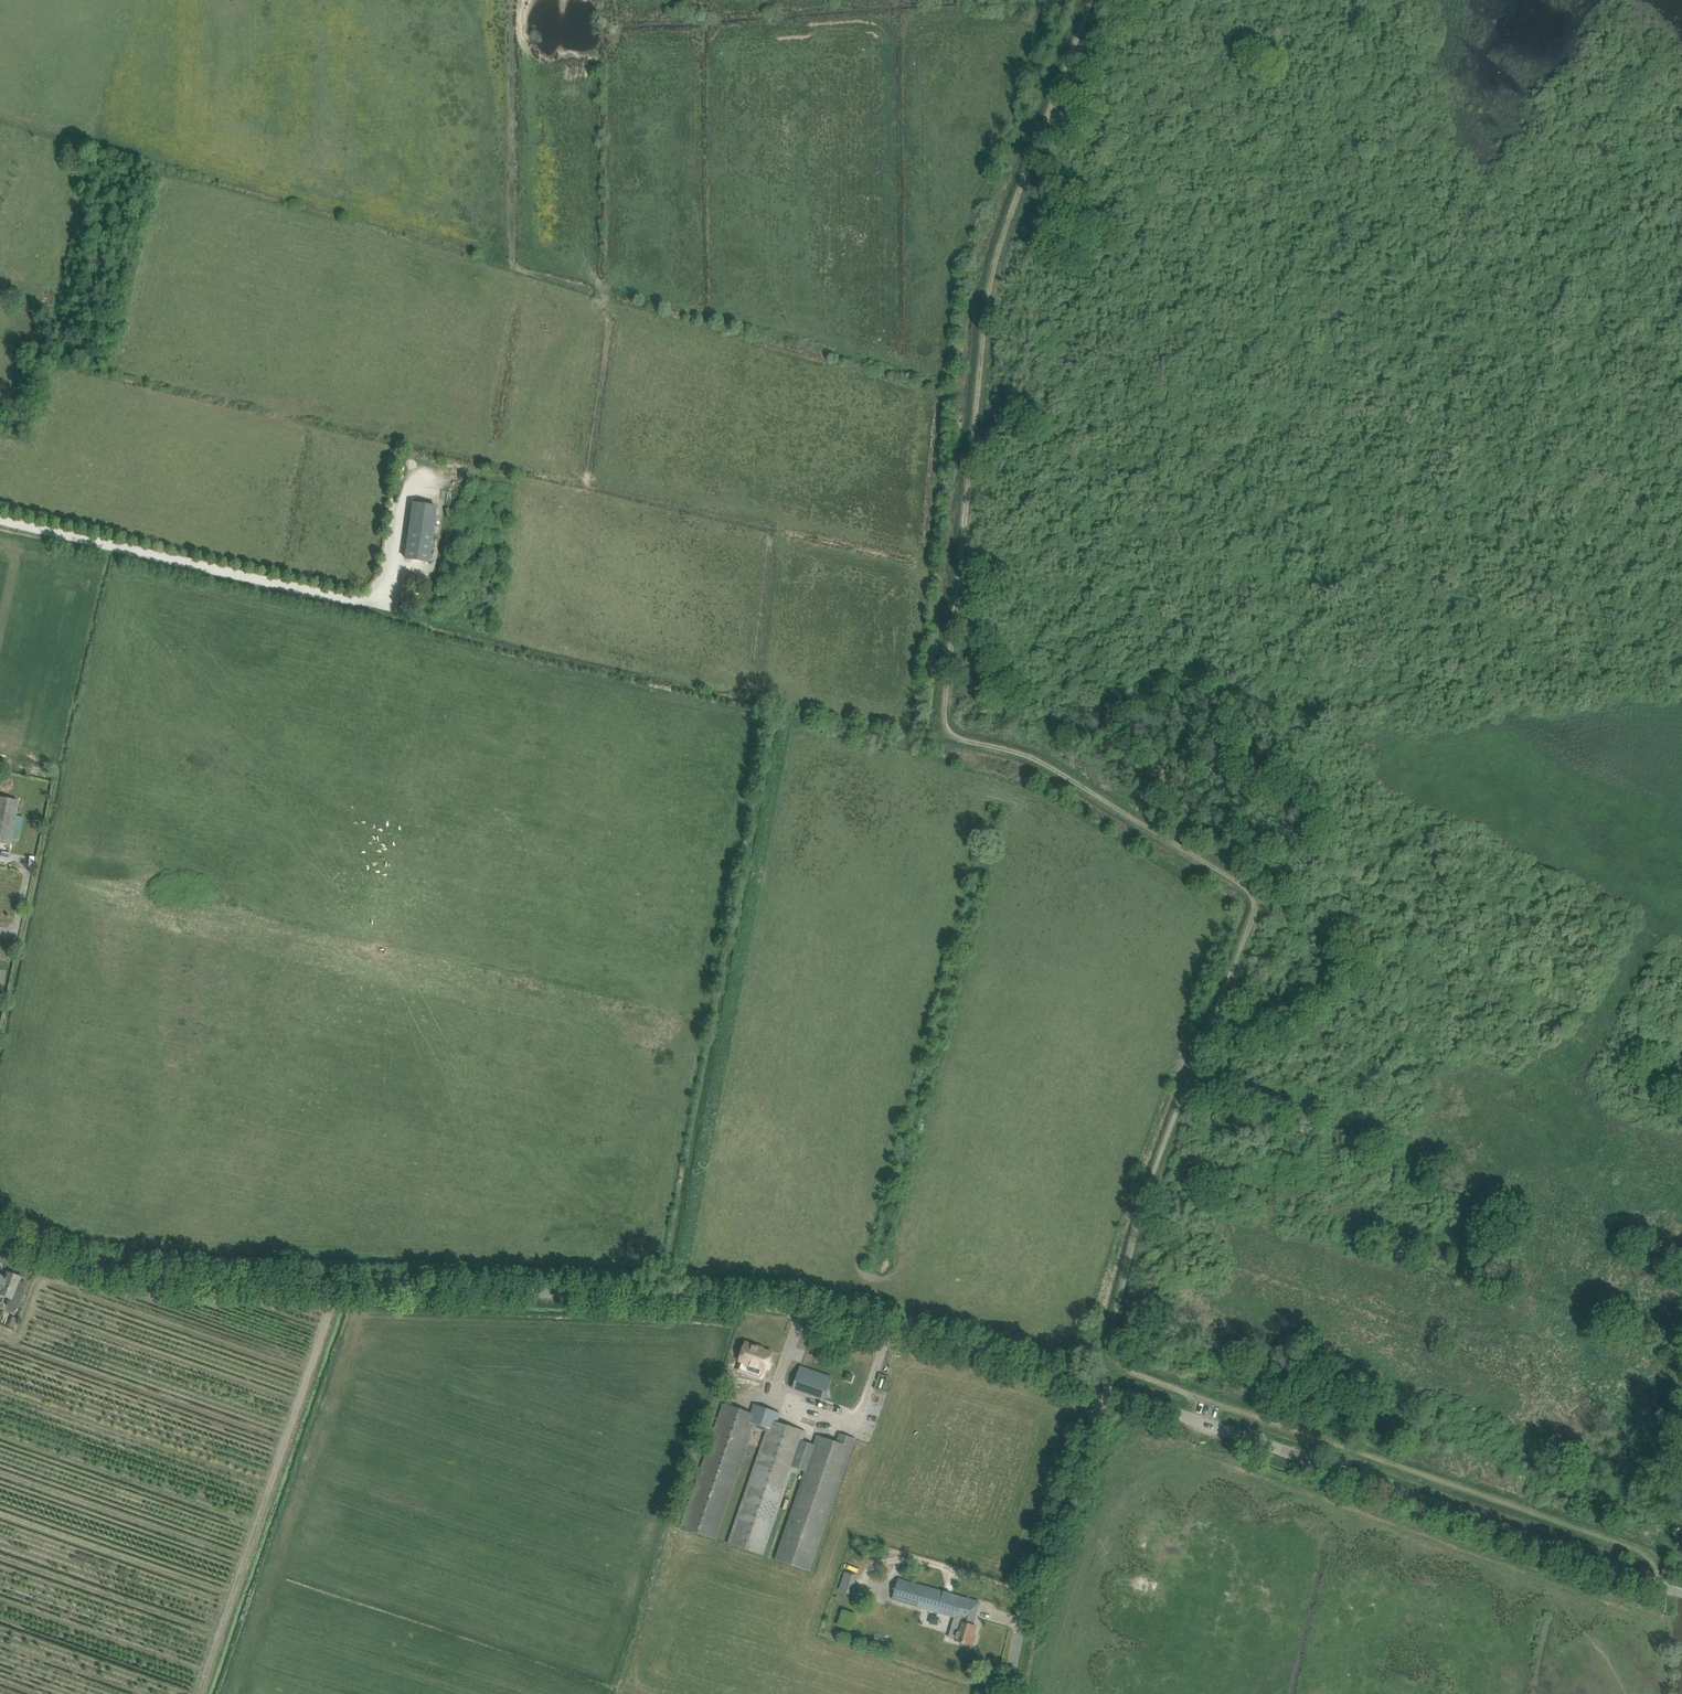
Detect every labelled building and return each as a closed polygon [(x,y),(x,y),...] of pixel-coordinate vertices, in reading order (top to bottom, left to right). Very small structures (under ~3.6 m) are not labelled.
[(413,503),(406,559),(428,562),(436,506),(413,503)] [(18,801),(0,798),(0,843),(10,845),(18,801)] [(20,1278),(8,1273),(7,1276),(6,1276),(5,1278),(1,1276),(0,1276),(0,1290),(0,1291),(0,1294),(11,1298),(15,1287),(16,1287),(20,1278)] [(9,1305),(6,1312),(15,1316),(18,1307),(18,1306),(10,1303),(9,1305)] [(18,1318),(5,1314),(2,1322),(15,1327),(18,1318)] [(746,1343),(738,1367),(746,1370),(748,1364),(767,1370),(772,1353),(758,1348),(759,1347),(746,1343)] [(800,1367),(797,1377),(793,1389),(824,1399),(828,1389),(833,1390),(836,1381),(831,1380),(832,1377),(800,1367)] [(722,1403),(682,1526),(718,1538),(756,1427),(765,1430),(727,1542),(763,1554),(793,1466),(804,1470),(775,1558),(811,1570),(856,1438),(839,1433),(836,1440),(817,1434),(814,1443),(803,1439),(806,1430),(779,1421),(780,1417),(781,1413),(755,1404),(753,1409),(752,1413),(722,1403)] [(844,1570),(839,1590),(850,1593),(855,1573),(844,1570)] [(956,1640),(971,1645),(977,1626),(971,1624),(977,1601),(967,1598),(899,1579),(893,1599),(958,1618),(955,1628),(952,1627),(949,1638),(956,1640)]
